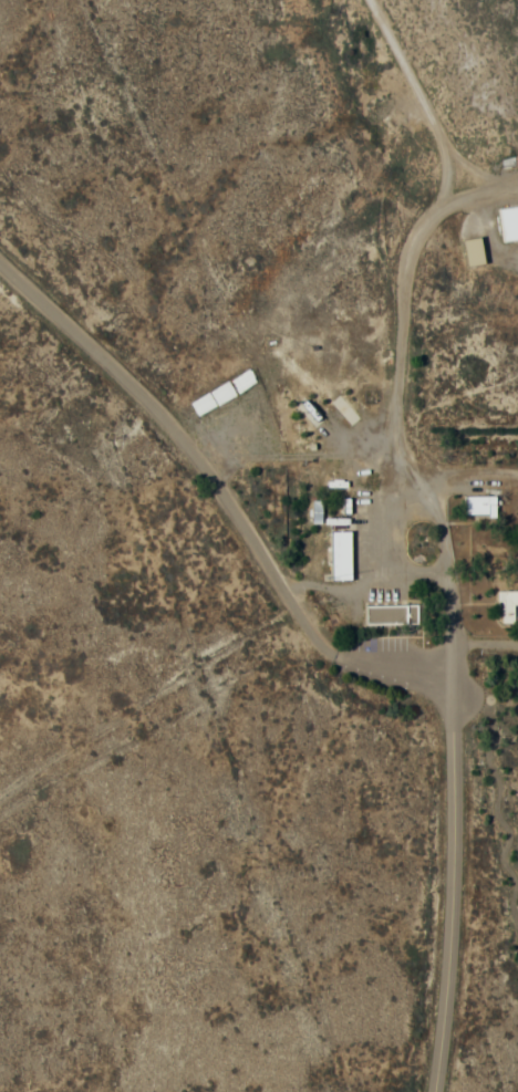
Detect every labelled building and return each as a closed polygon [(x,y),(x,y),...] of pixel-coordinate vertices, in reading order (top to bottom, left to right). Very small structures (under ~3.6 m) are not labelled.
[(503,239),(517,238),(517,205),(500,206),(503,239)] [(467,514),(497,514),(497,494),(467,494),(467,514)] [(331,579),(352,579),(352,530),(331,530),(331,579)] [(499,610),(504,610),(504,621),(517,621),(517,590),(499,590),(499,610)] [(366,604),(366,624),(418,624),(418,604),(366,604)]
